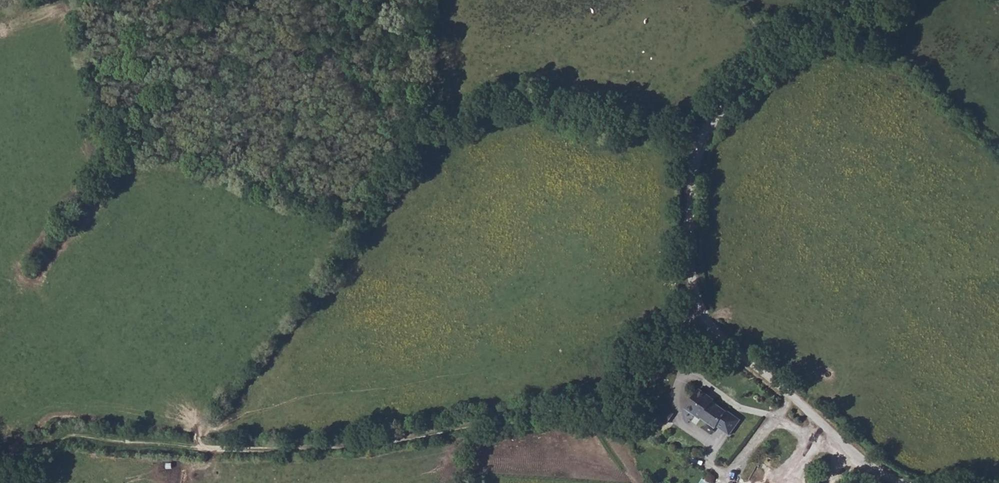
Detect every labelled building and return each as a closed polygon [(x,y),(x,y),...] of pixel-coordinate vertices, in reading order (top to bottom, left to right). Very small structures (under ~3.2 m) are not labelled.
[(706,398),(708,396),(699,389),(685,409),(699,420),(700,418),(708,424),(712,419),(719,424),(727,413),(712,402),(706,398)] [(668,421),(674,412),(664,405),(658,414),(668,421)] [(708,424),(716,429),(719,424),(712,419),(708,424)]
